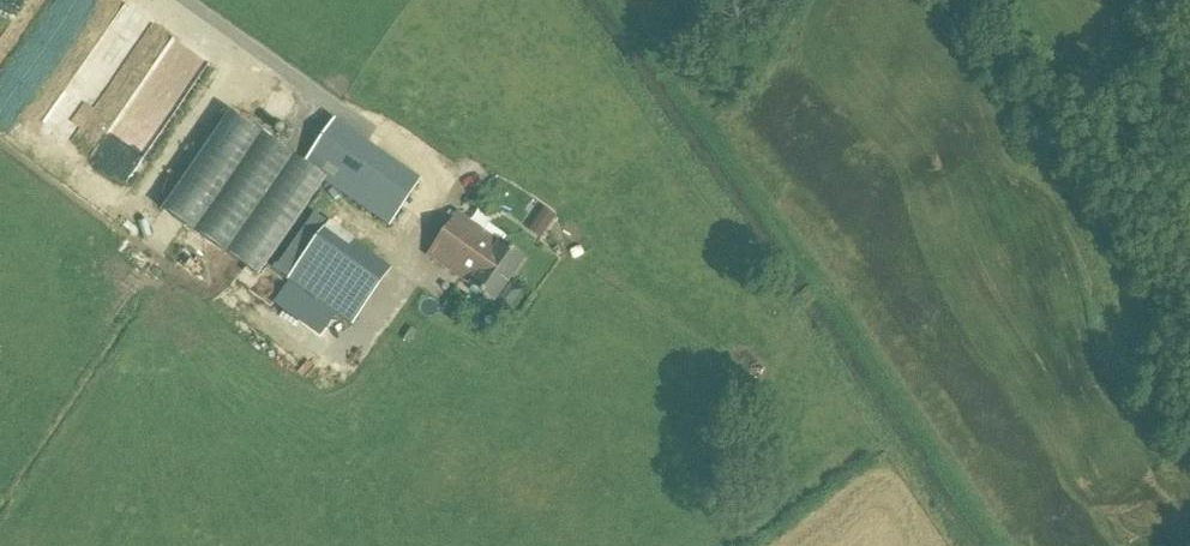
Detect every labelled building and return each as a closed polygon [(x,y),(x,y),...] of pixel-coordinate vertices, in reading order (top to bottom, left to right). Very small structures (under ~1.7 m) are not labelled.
[(162,210),(196,232),(257,274),(323,179),(390,225),(420,182),(386,158),(387,157),(334,121),(305,162),(230,112),(162,210)] [(458,213),(429,255),(455,273),(454,274),(495,302),(525,259),(501,241),(500,242),(458,213)] [(548,227),(537,219),(530,230),(541,238),(548,227)] [(353,324),(391,269),(328,223),(289,278),(353,324)]
